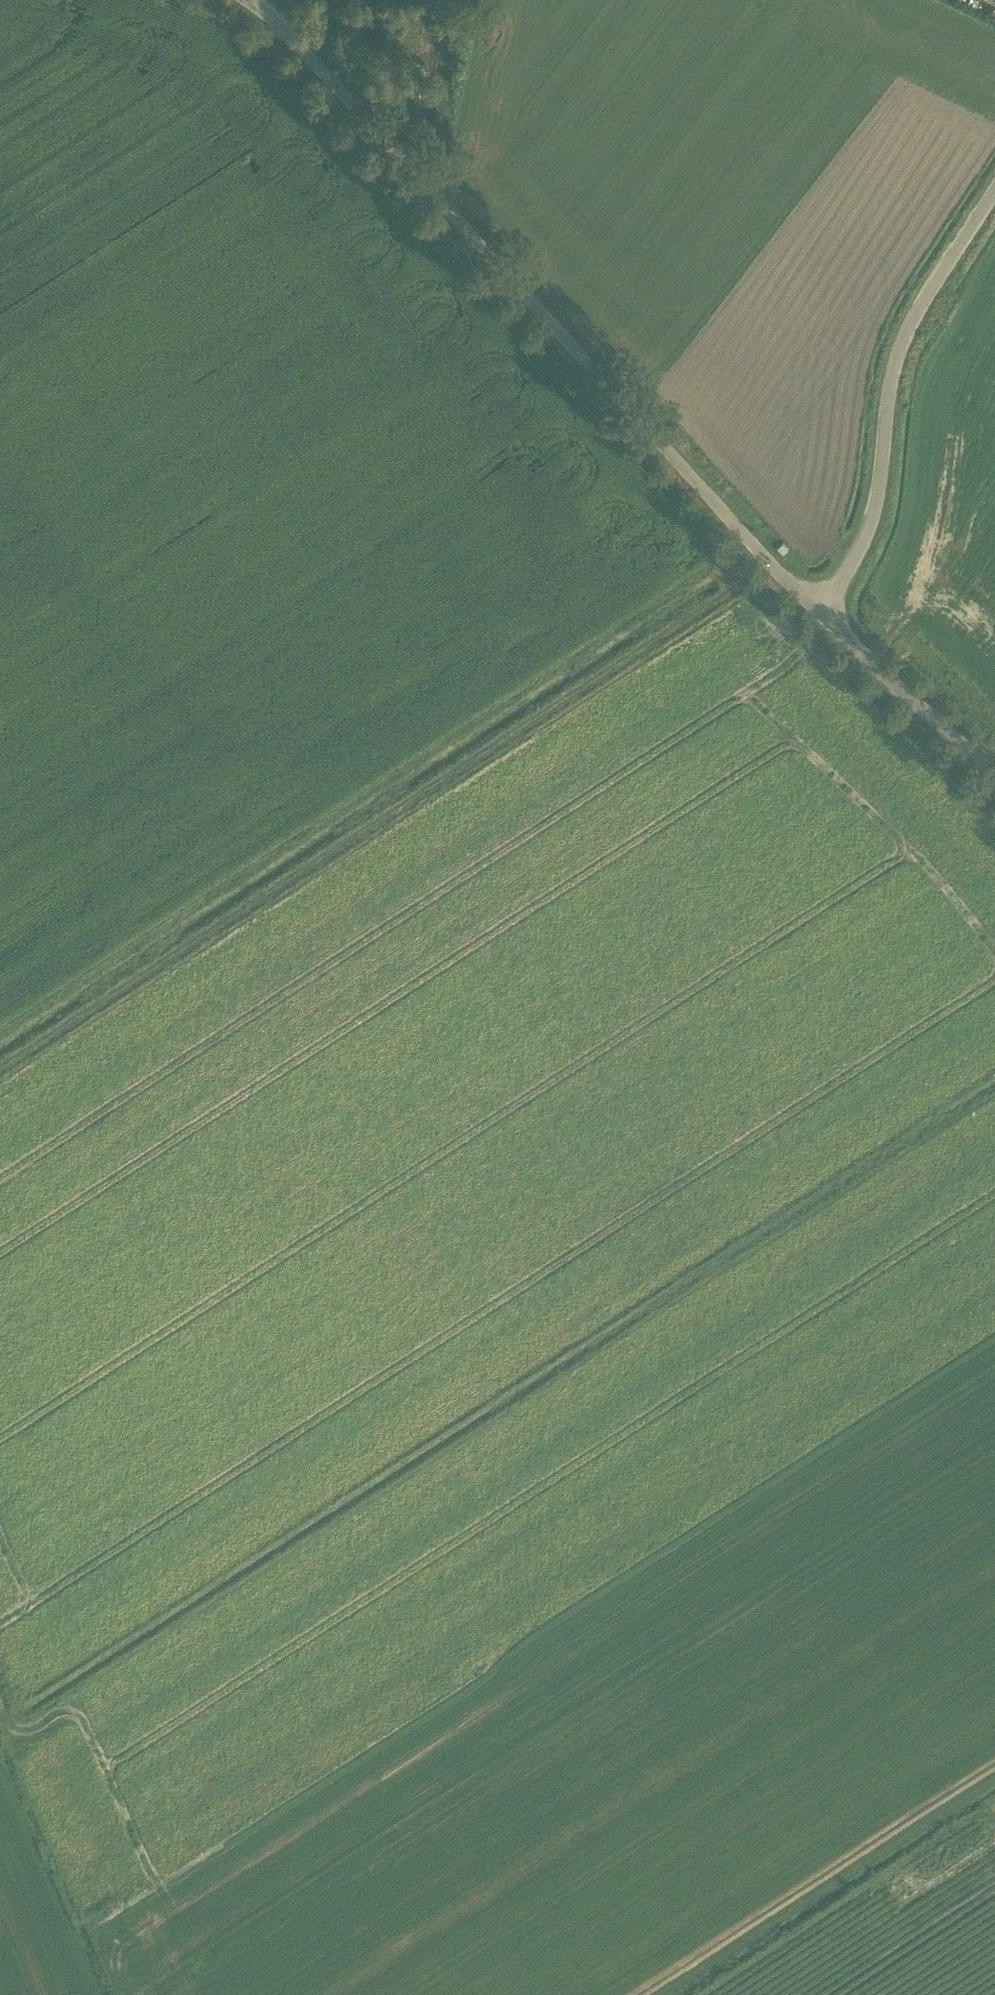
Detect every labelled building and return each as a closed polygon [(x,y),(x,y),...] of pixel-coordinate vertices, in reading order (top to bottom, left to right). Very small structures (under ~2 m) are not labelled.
[(788,549),(783,543),(777,549),(783,554),(788,549)]
